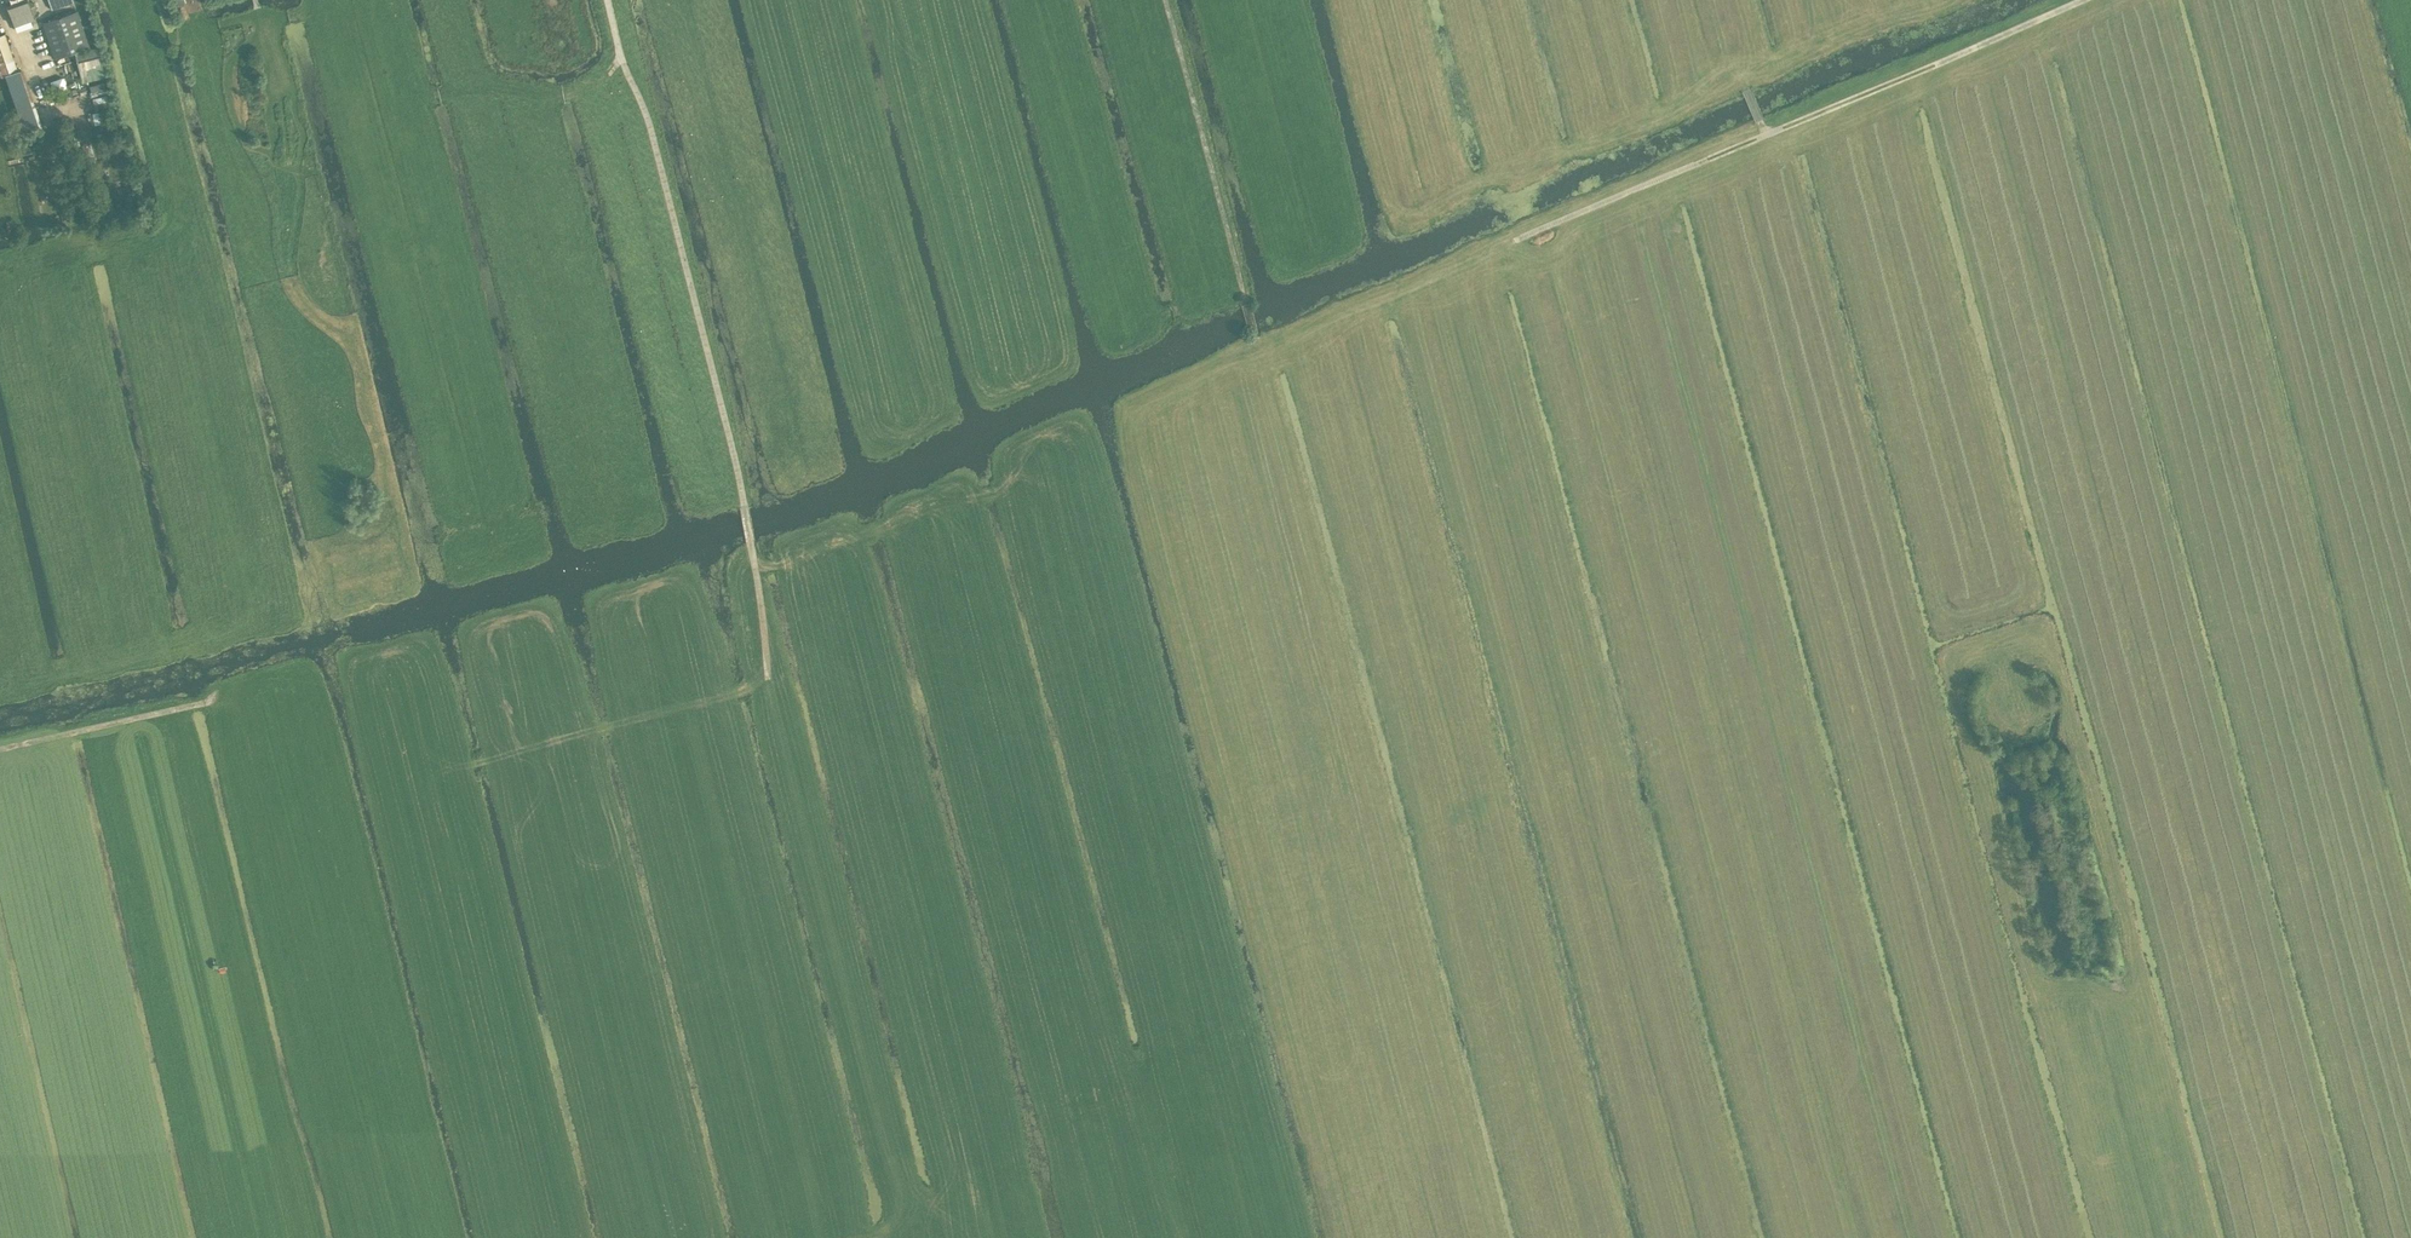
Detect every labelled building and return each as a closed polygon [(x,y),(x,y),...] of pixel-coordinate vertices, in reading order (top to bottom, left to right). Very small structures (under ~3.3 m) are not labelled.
[(37,22),(29,0),(8,0),(9,3),(8,3),(17,29),(37,22)] [(76,10),(44,21),(57,59),(76,52),(83,81),(106,76),(99,46),(90,48),(76,10)] [(33,104),(20,68),(17,69),(5,32),(0,33),(0,71),(1,74),(6,73),(19,109),(33,104)] [(63,76),(51,80),(55,93),(67,88),(63,76)] [(17,120),(22,132),(40,126),(36,113),(17,120)] [(56,134),(64,131),(60,119),(51,122),(56,134)] [(68,133),(71,142),(79,140),(77,131),(68,133)] [(114,203),(102,206),(104,216),(117,213),(114,203)]
